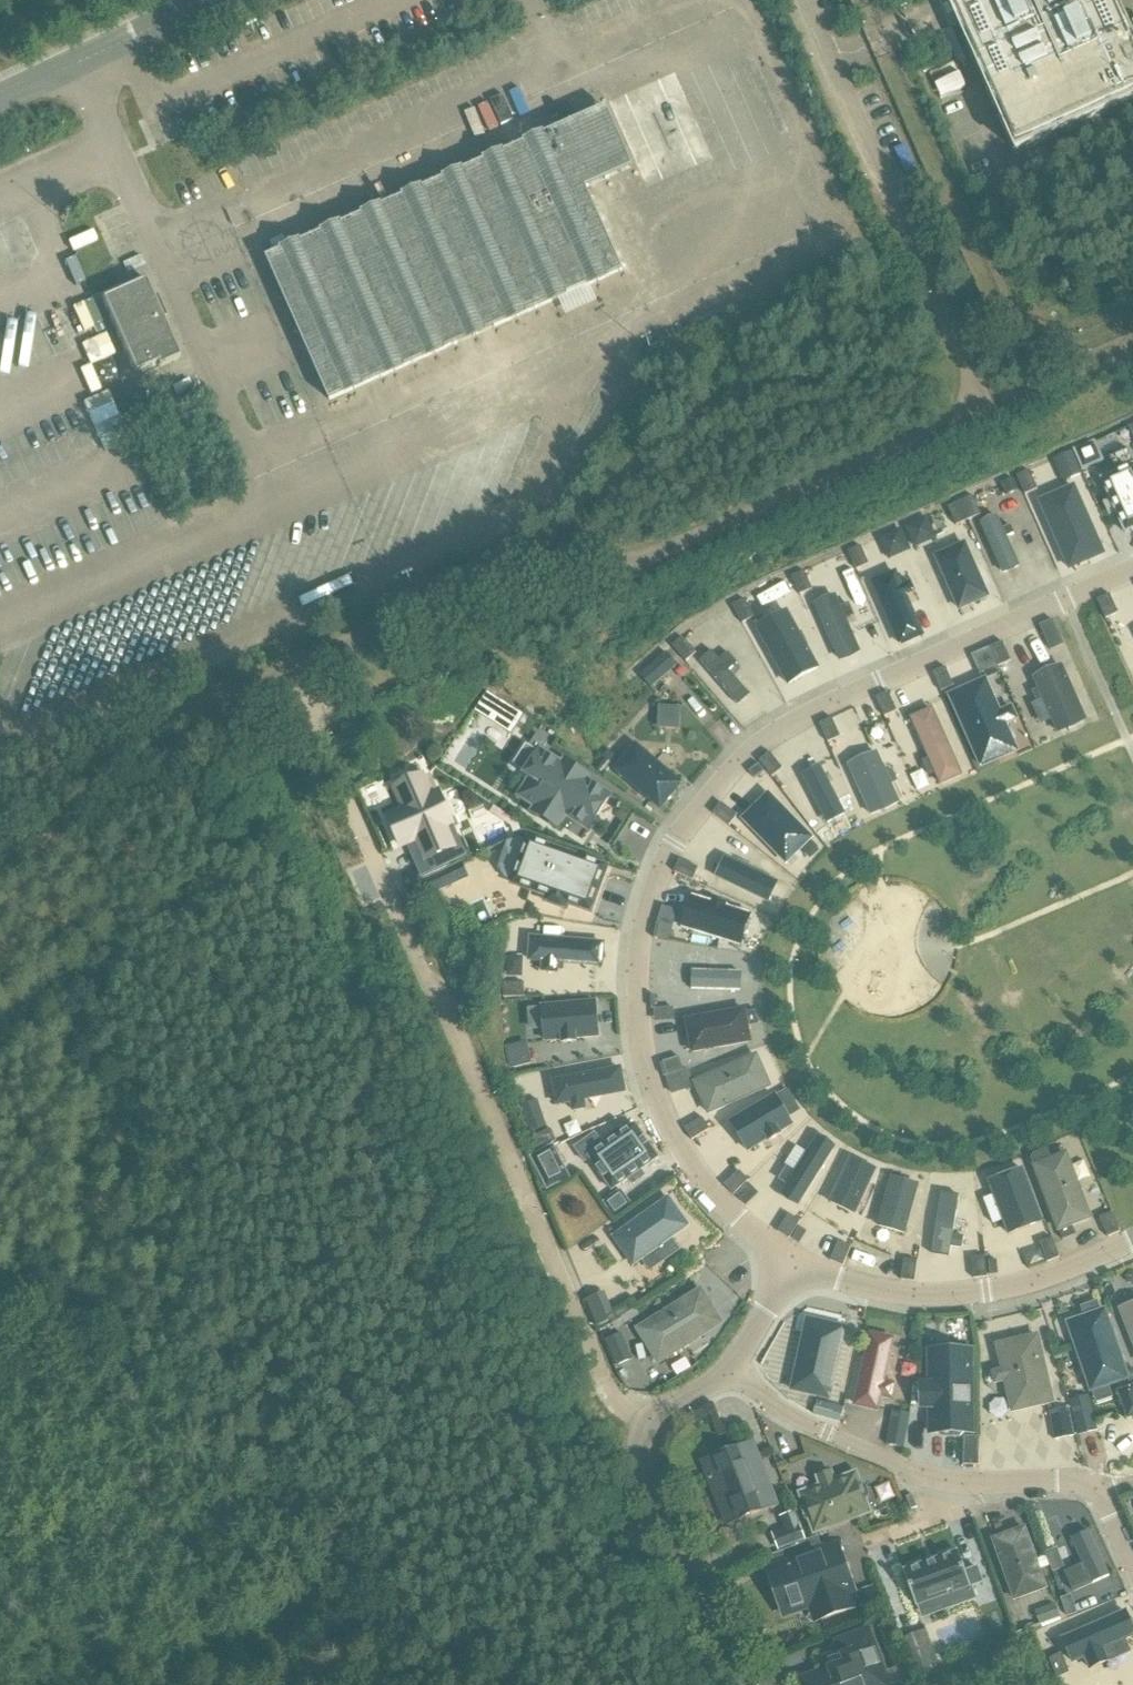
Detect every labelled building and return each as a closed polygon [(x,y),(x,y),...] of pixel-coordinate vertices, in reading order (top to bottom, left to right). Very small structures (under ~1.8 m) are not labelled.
[(1016,153),(1132,101),(1132,33),(1118,0),(948,0),(1016,153)] [(330,400),(623,271),(610,241),(608,236),(591,197),(587,188),(610,178),(584,118),(267,258),(291,311),(305,343),(330,400)] [(163,318),(153,298),(145,279),(101,299),(135,375),(156,365),(158,368),(180,358),(163,318)] [(1094,443),(1075,452),(1084,471),(1103,463),(1094,443)] [(1072,453),(1053,461),(1063,483),(1082,475),(1072,453)] [(1102,479),(1126,533),(1132,530),(1132,466),(1102,479)] [(1030,470),(1017,476),(1026,495),(1038,489),(1030,470)] [(1001,483),(1007,496),(1018,491),(1013,478),(1001,483)] [(1072,487),(1035,503),(1067,574),(1104,558),(1072,487)] [(969,520),(982,515),(973,495),(961,501),(969,520)] [(961,501),(948,507),(957,526),(969,520),(961,501)] [(998,518),(982,525),(1005,582),(1022,575),(998,518)] [(861,545),(849,551),(857,570),(870,565),(861,545)] [(961,549),(932,563),(957,616),(986,602),(961,549)] [(805,570),(792,576),(800,595),(813,589),(805,570)] [(894,572),(874,582),(903,647),(924,638),(894,572)] [(1111,594),(1098,600),(1107,619),(1119,613),(1111,594)] [(833,597),(815,606),(843,667),(861,659),(833,597)] [(745,600),(733,607),(743,624),(755,617),(745,600)] [(787,610),(752,628),(787,697),(822,679),(787,610)] [(1053,619),(1040,625),(1051,651),(1065,645),(1053,620),(1053,619)] [(683,637),(673,646),(687,662),(697,653),(683,637)] [(1119,644),(1120,644),(1132,674),(1132,637),(1119,644)] [(991,647),(999,667),(1012,661),(1003,642),(991,647)] [(991,647),(974,655),(982,674),(999,667),(991,647)] [(678,665),(667,652),(640,674),(651,688),(678,665)] [(701,662),(738,710),(751,699),(714,652),(701,662)] [(1038,700),(1044,697),(1059,731),(1086,719),(1062,666),(1035,678),(1040,689),(1034,692),(1038,700)] [(946,667),(934,673),(942,692),(955,686),(946,667)] [(980,766),(1018,749),(986,676),(948,693),(980,766)] [(889,692),(877,698),(885,717),(898,711),(889,692)] [(931,705),(910,714),(940,782),(961,772),(931,705)] [(833,718),(820,724),(829,743),(841,737),(833,718)] [(532,780),(520,798),(537,809),(536,810),(561,828),(567,819),(576,825),(580,819),(594,829),(613,801),(590,785),(593,782),(567,764),(565,768),(544,753),(551,744),(538,735),(530,748),(540,754),(525,776),(532,780)] [(614,770),(661,808),(682,782),(636,745),(614,770)] [(773,778),(784,769),(771,753),(760,761),(761,762),(773,778)] [(878,753),(850,765),(872,814),(899,802),(878,753)] [(598,769),(605,775),(613,766),(606,760),(598,769)] [(749,772),(754,778),(764,771),(759,764),(749,772)] [(820,764),(803,773),(828,823),(845,814),(820,764)] [(462,820),(451,791),(443,795),(434,772),(407,783),(416,806),(399,812),(411,841),(428,834),(437,858),(464,847),(454,823),(462,820)] [(770,795),(744,821),(784,863),(811,838),(770,795)] [(722,803),(713,813),(730,826),(738,816),(722,803)] [(495,809),(491,815),(512,829),(515,836),(522,833),(518,823),(495,809)] [(531,840),(515,883),(592,912),(607,867),(531,840)] [(721,855),(713,875),(768,899),(777,879),(721,855)] [(699,868),(680,859),(675,872),(694,881),(699,868)] [(452,868),(425,880),(430,893),(458,881),(452,868)] [(684,927),(741,945),(751,914),(693,896),(684,927)] [(415,897),(408,900),(414,916),(422,913),(415,897)] [(657,925),(655,938),(669,941),(673,929),(660,925),(657,925)] [(529,977),(608,979),(612,936),(535,929),(529,977)] [(692,969),(691,987),(740,989),(741,971),(692,969)] [(525,983),(504,983),(504,997),(525,997),(525,983)] [(532,1044),(609,1032),(607,1000),(529,999),(532,1044)] [(687,1019),(693,1052),(751,1041),(745,1009),(687,1019)] [(756,1011),(748,1013),(750,1027),(759,1025),(756,1011)] [(527,1044),(508,1048),(512,1067),(531,1063),(527,1044)] [(546,1110),(619,1085),(614,1053),(535,1066),(546,1110)] [(697,1081),(710,1112),(770,1087),(758,1056),(697,1081)] [(680,1057),(660,1063),(664,1075),(665,1077),(668,1076),(684,1071),(680,1057)] [(776,1095),(732,1121),(749,1150),(793,1123),(776,1095)] [(537,1100),(521,1104),(530,1131),(546,1127),(537,1100)] [(704,1118),(686,1129),(691,1138),(693,1140),(711,1130),(704,1118)] [(609,1143),(590,1157),(612,1190),(659,1158),(636,1125),(624,1133),(620,1128),(606,1139),(609,1143)] [(550,1129),(532,1136),(537,1149),(556,1142),(550,1129)] [(783,1194),(798,1204),(835,1146),(819,1136),(797,1172),(788,1167),(780,1179),(789,1185),(783,1194)] [(534,1157),(550,1188),(570,1177),(554,1146),(534,1157)] [(1090,1217),(1064,1148),(1024,1163),(1050,1232),(1090,1217)] [(877,1169),(853,1157),(831,1202),(855,1213),(877,1169)] [(989,1177),(1011,1234),(1039,1223),(1017,1166),(989,1177)] [(740,1171),(725,1185),(729,1189),(733,1194),(735,1195),(746,1185),(750,1180),(740,1171)] [(919,1181),(891,1173),(877,1225),(905,1233),(919,1181)] [(750,1184),(737,1196),(747,1206),(759,1194),(750,1184)] [(621,1188),(603,1200),(615,1216),(632,1204),(621,1188)] [(948,1256),(950,1244),(961,1246),(963,1236),(952,1233),(960,1194),(942,1190),(930,1252),(948,1256)] [(629,1278),(695,1234),(673,1198),(605,1240),(629,1278)] [(1112,1213),(1100,1219),(1108,1238),(1121,1232),(1112,1213)] [(790,1214),(778,1232),(790,1239),(801,1221),(790,1214)] [(1062,1240),(1076,1235),(1073,1226),(1059,1231),(1062,1240)] [(800,1244),(808,1232),(800,1227),(793,1239),(800,1244)] [(1039,1244),(1047,1264),(1059,1259),(1052,1239),(1039,1244)] [(839,1242),(831,1261),(839,1264),(844,1266),(852,1247),(839,1242)] [(918,1261),(904,1259),(901,1280),(915,1282),(918,1261)] [(998,1275),(997,1261),(988,1262),(989,1276),(998,1275)] [(982,1262),(970,1264),(974,1289),(986,1287),(982,1262)] [(705,1286),(636,1329),(662,1372),(731,1328),(705,1286)] [(608,1317),(615,1330),(639,1316),(631,1303),(608,1317)] [(1132,1340),(1132,1304),(1121,1309),(1132,1340)] [(1069,1323),(1093,1390),(1129,1378),(1106,1310),(1069,1323)] [(793,1390),(830,1398),(846,1328),(809,1320),(793,1390)] [(621,1332),(606,1338),(616,1364),(632,1357),(621,1332)] [(881,1396),(893,1399),(896,1384),(884,1381),(894,1339),(872,1334),(856,1404),(878,1409),(881,1396)] [(1014,1411),(1054,1402),(1039,1336),(999,1346),(1005,1370),(994,1373),(997,1383),(1007,1380),(1014,1411)] [(933,1433),(973,1432),(972,1352),(931,1352),(932,1386),(923,1386),(924,1405),(932,1405),(933,1433)] [(578,1379),(568,1384),(575,1400),(585,1396),(578,1379)] [(1117,1391),(1127,1420),(1132,1418),(1132,1385),(1117,1391)] [(1089,1396),(1072,1400),(1080,1434),(1097,1430),(1089,1396)] [(840,1423),(844,1410),(817,1403),(814,1416),(840,1423)] [(1071,1408),(1050,1412),(1055,1439),(1076,1435),(1071,1408)] [(911,1414),(894,1411),(888,1446),(905,1449),(911,1414)] [(964,1467),(978,1467),(979,1440),(965,1439),(964,1467)] [(705,1463),(728,1522),(777,1503),(754,1444),(705,1463)] [(798,1492),(814,1536),(874,1514),(858,1470),(836,1478),(833,1470),(816,1477),(819,1485),(798,1492)] [(1091,1580),(1112,1571),(1083,1501),(1061,1510),(1079,1552),(1064,1558),(1071,1575),(1086,1569),(1091,1580)] [(773,1535),(779,1550),(806,1540),(795,1511),(781,1517),(786,1530),(773,1535)] [(995,1539),(1016,1599),(1047,1588),(1025,1528),(995,1539)] [(853,1588),(839,1547),(807,1559),(802,1544),(767,1556),(772,1571),(770,1572),(784,1612),(813,1602),(819,1619),(851,1608),(845,1590),(853,1588)] [(966,1574),(959,1554),(906,1572),(918,1606),(946,1596),(951,1608),(975,1600),(971,1587),(982,1584),(977,1570),(966,1574)] [(885,1606),(877,1585),(856,1592),(863,1613),(885,1606)] [(1062,1595),(1068,1614),(1077,1611),(1071,1593),(1062,1595)] [(1041,1626),(1060,1618),(1055,1605),(1036,1612),(1041,1626)] [(1063,1640),(1073,1662),(1085,1657),(1091,1669),(1110,1661),(1104,1648),(1132,1636),(1132,1627),(1126,1612),(1063,1640)] [(903,1638),(915,1670),(937,1661),(925,1630),(903,1638)] [(804,1684),(891,1684),(870,1631),(840,1642),(844,1652),(838,1654),(840,1660),(830,1664),(832,1669),(803,1680),(804,1684)] [(1070,1673),(1062,1651),(1048,1657),(1056,1678),(1070,1673)]
